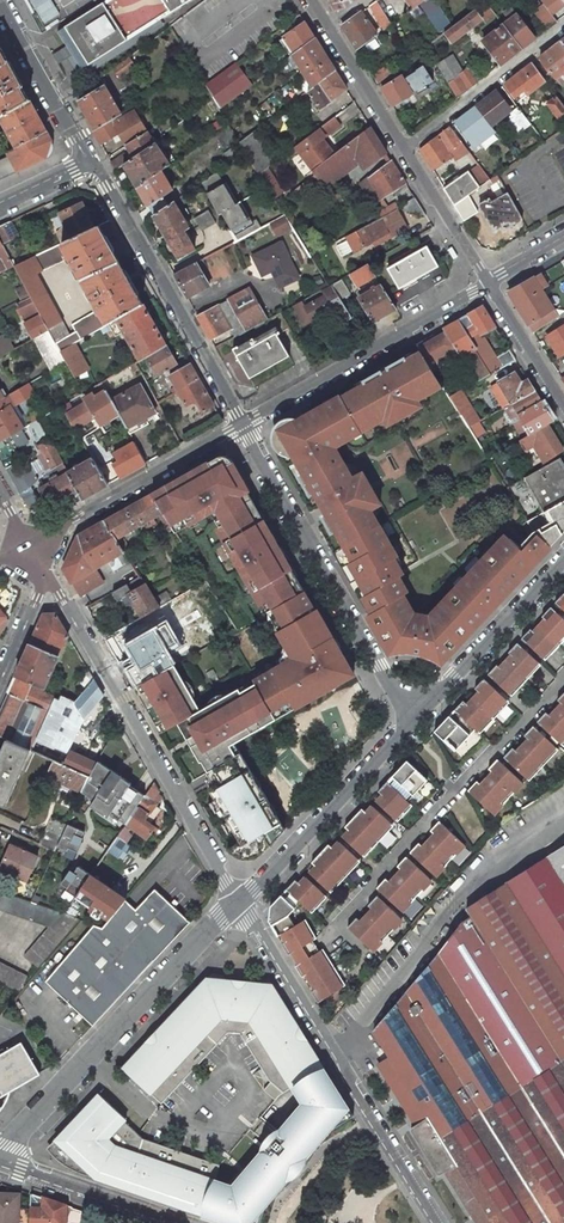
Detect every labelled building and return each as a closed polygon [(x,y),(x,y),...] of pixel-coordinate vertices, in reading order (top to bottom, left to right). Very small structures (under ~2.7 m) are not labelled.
[(57,32),(66,47),(71,55),(81,70),(164,17),(191,0),(108,0),(57,32)] [(449,29),(452,26),(436,0),(430,0),(449,29)] [(563,5),(563,0),(542,0),(541,1),(547,8),(552,14),(563,5)] [(384,29),(391,24),(376,1),(369,6),(384,29)] [(485,22),(495,14),(485,1),(475,9),(482,19),(485,22)] [(503,25),(522,49),(535,38),(517,14),(511,7),(504,13),(510,20),(503,25)] [(539,14),(549,27),(557,21),(552,14),(547,8),(539,14)] [(482,19),(475,9),(452,26),(449,29),(444,32),(451,42),(482,19)] [(377,34),(361,12),(342,26),(356,49),(377,34)] [(281,39),(291,55),(292,54),(315,38),(305,22),(281,39)] [(483,41),(501,65),(522,49),(503,25),(483,41)] [(298,64),(313,87),(335,70),(315,38),(292,54),(298,64)] [(268,44),(266,40),(206,85),(210,92),(214,97),(220,108),(266,74),(253,58),(268,47),(268,44)] [(563,72),(563,45),(561,41),(540,57),(556,78),(563,72)] [(0,117),(30,100),(1,47),(0,48),(0,117)] [(66,47),(53,55),(59,63),(71,55),(66,47)] [(292,68),(298,64),(292,54),(291,55),(286,59),(292,68)] [(452,56),(437,65),(458,98),(485,77),(473,62),(465,68),(467,69),(462,73),(452,56)] [(135,65),(129,57),(113,69),(119,77),(135,65)] [(535,104),(552,91),(532,63),(505,84),(514,95),(523,88),(535,104)] [(193,83),(201,77),(193,64),(185,70),(193,83)] [(373,75),(378,83),(392,72),(386,65),(373,75)] [(378,83),(381,88),(392,106),(413,93),(412,92),(415,90),(418,94),(428,87),(426,84),(432,80),(422,65),(415,70),(415,71),(407,76),(399,67),(392,72),(378,83)] [(331,100),(347,89),(335,70),(313,87),(308,90),(320,108),(329,102),(331,100)] [(121,114),(100,78),(76,96),(95,130),(112,120),(121,114)] [(120,92),(124,98),(131,94),(128,87),(120,92)] [(508,106),(496,91),(475,106),(490,126),(506,113),(503,109),(508,106)] [(203,98),(207,103),(214,97),(210,92),(203,98)] [(216,116),(223,112),(220,108),(214,97),(207,103),(216,116)] [(563,118),(563,106),(557,97),(548,103),(560,121),(563,118)] [(17,148),(46,131),(30,100),(0,117),(17,148)] [(121,114),(112,120),(119,132),(127,145),(148,132),(134,110),(132,106),(121,114)] [(486,138),(495,131),(490,126),(475,106),(455,122),(464,133),(476,124),(486,138)] [(529,125),(530,124),(518,107),(511,113),(512,115),(510,116),(512,119),(507,123),(516,135),(529,125)] [(336,115),(322,126),(329,136),(343,125),(336,115)] [(100,143),(119,132),(112,120),(95,130),(93,131),(100,143)] [(224,147),(238,138),(230,124),(216,133),(224,147)] [(320,127),(295,146),(313,170),(332,156),(335,153),(325,139),(326,138),(329,136),(322,126),(320,127)] [(451,148),(461,142),(450,126),(420,150),(433,170),(453,158),(451,155),(454,153),(451,148)] [(277,159),(258,127),(240,141),(247,152),(259,172),(265,169),(277,159)] [(370,127),(359,136),(335,153),(332,156),(313,170),(317,176),(320,173),(324,178),(338,167),(343,173),(360,161),(365,168),(375,161),(387,153),(370,127)] [(9,155),(18,171),(46,158),(52,140),(46,131),(17,148),(8,152),(9,155)] [(148,132),(127,145),(132,154),(134,158),(155,143),(154,141),(148,132)] [(124,165),(137,187),(160,171),(170,164),(155,143),(134,158),(130,161),(124,165)] [(472,143),(466,148),(472,155),(477,151),(472,143)] [(229,161),(243,151),(237,144),(223,153),(229,161)] [(124,153),(110,162),(115,171),(124,165),(130,161),(124,153)] [(0,160),(0,179),(18,171),(9,155),(0,160)] [(382,198),(406,183),(391,160),(376,172),(369,177),(377,191),(382,198)] [(478,164),(468,171),(477,184),(479,187),(481,186),(488,181),(490,180),(478,164)] [(325,187),(343,173),(338,167),(324,178),(320,173),(317,176),(325,187)] [(265,169),(259,172),(275,198),(281,194),(265,169)] [(173,190),(160,171),(137,187),(148,206),(163,196),(173,190)] [(236,199),(219,171),(201,183),(215,208),(219,205),(223,212),(238,203),(236,199)] [(468,171),(444,189),(454,205),(479,187),(477,184),(468,171)] [(496,187),(502,183),(497,175),(490,180),(496,187)] [(361,183),(373,203),(382,198),(377,191),(369,177),(364,181),(362,183),(361,183)] [(492,185),(488,181),(481,186),(485,190),(492,185)] [(191,198),(187,192),(169,205),(154,215),(179,259),(195,249),(194,249),(183,230),(188,226),(186,223),(191,219),(182,204),(191,198)] [(511,225),(522,219),(508,193),(491,202),(489,199),(491,198),(488,193),(484,195),(486,200),(479,205),(494,230),(509,221),(511,225)] [(169,205),(163,196),(148,206),(154,215),(169,205)] [(458,202),(467,215),(475,210),(466,197),(458,202)] [(404,204),(404,209),(425,215),(415,198),(404,204)] [(261,228),(243,200),(241,201),(238,203),(223,212),(222,212),(222,213),(231,228),(239,240),(261,228)] [(378,212),(381,217),(398,208),(395,202),(378,212)] [(80,203),(60,213),(72,238),(93,228),(85,211),(84,211),(80,203)] [(372,241),(389,232),(392,237),(408,228),(398,208),(381,217),(356,231),(346,236),(354,251),(364,246),(372,241)] [(211,224),(204,213),(194,218),(202,232),(212,226),(211,224)] [(10,221),(0,226),(0,240),(2,244),(19,236),(10,221)] [(67,240),(62,243),(70,258),(82,279),(119,262),(102,233),(98,225),(96,227),(93,228),(72,238),(67,240)] [(231,228),(229,229),(236,241),(239,240),(231,228)] [(375,245),(392,237),(389,232),(372,241),(375,245)] [(281,242),(253,255),(262,274),(271,269),(280,286),(298,277),(281,242)] [(34,256),(29,258),(37,273),(70,258),(62,243),(34,256)] [(14,265),(3,245),(0,247),(0,257),(1,259),(0,259),(0,272),(14,265)] [(387,268),(399,288),(439,266),(427,245),(387,268)] [(23,261),(14,265),(31,297),(34,302),(49,294),(37,273),(29,258),(23,261)] [(119,262),(82,279),(99,309),(106,321),(108,324),(117,318),(142,304),(119,262)] [(209,285),(196,262),(174,274),(187,297),(209,285)] [(358,286),(375,275),(368,264),(350,273),(358,286)] [(548,285),(540,273),(508,291),(534,332),(559,317),(541,289),(548,285)] [(341,278),(329,285),(328,285),(321,289),(325,296),(305,307),(301,300),(293,304),(297,311),(304,324),(312,320),(332,309),(335,315),(341,325),(353,318),(343,299),(352,294),(341,278)] [(373,320),(396,308),(382,285),(360,299),(373,320)] [(230,327),(235,336),(268,318),(250,287),(219,304),(230,327)] [(34,302),(49,330),(56,343),(70,334),(49,294),(34,302)] [(24,323),(33,338),(34,338),(49,330),(34,302),(31,297),(17,304),(26,322),(24,323)] [(119,322),(140,360),(146,356),(166,345),(142,304),(117,318),(119,322)] [(230,327),(219,304),(197,316),(210,338),(230,327)] [(443,328),(447,334),(462,359),(477,382),(516,360),(509,349),(496,357),(482,333),(495,326),(483,306),(469,313),(443,328)] [(71,325),(75,331),(77,331),(81,339),(108,324),(106,321),(99,309),(90,314),(71,325)] [(228,340),(233,348),(238,346),(238,347),(253,338),(257,344),(279,331),(280,333),(289,328),(287,324),(280,312),(268,318),(235,336),(228,340)] [(110,327),(119,322),(117,318),(108,324),(110,327)] [(293,321),(287,324),(289,328),(292,333),(298,329),(293,321)] [(560,357),(563,354),(563,326),(547,336),(560,357)] [(34,338),(51,370),(66,361),(60,351),(56,343),(49,330),(34,338)] [(16,338),(20,345),(27,341),(22,331),(18,333),(20,336),(16,338)] [(70,334),(56,343),(60,351),(70,346),(81,339),(77,331),(75,331),(70,334)] [(233,348),(250,378),(289,356),(277,334),(280,333),(279,331),(257,344),(253,338),(238,347),(238,346),(233,348)] [(15,348),(6,333),(0,336),(0,356),(15,348)] [(456,363),(462,359),(447,334),(420,350),(435,375),(442,371),(440,367),(453,359),(456,363)] [(158,376),(177,364),(166,345),(146,356),(156,373),(151,375),(153,378),(158,376)] [(83,369),(70,346),(60,351),(66,361),(73,375),(83,369)] [(324,403),(302,415),(303,417),(295,421),(294,419),(291,419),(289,419),(288,419),(286,420),(284,421),(282,422),(281,424),(277,427),(274,433),(274,439),(275,443),(277,446),(278,448),(280,450),(281,451),(284,453),(286,454),(290,454),(293,452),(296,457),(295,458),(303,472),(306,470),(317,489),(314,491),(327,513),(336,528),(339,534),(342,532),(348,543),(381,524),(382,524),(373,508),(376,506),(367,490),(370,488),(372,487),(363,471),(354,477),(336,446),(355,436),(353,431),(360,427),(367,423),(370,427),(385,419),(394,414),(398,419),(414,411),(410,405),(419,400),(443,387),(435,375),(420,350),(405,359),(404,358),(365,380),(366,381),(325,404),(324,403)] [(563,366),(563,356),(555,361),(559,369),(563,366)] [(169,376),(178,391),(199,379),(191,364),(169,376)] [(534,389),(528,379),(521,382),(515,372),(499,381),(512,402),(534,389)] [(202,411),(214,405),(199,379),(178,391),(186,405),(195,400),(202,411)] [(101,424),(119,413),(111,400),(102,382),(97,385),(102,394),(93,399),(91,395),(83,400),(85,404),(74,411),(68,402),(62,406),(67,415),(76,429),(96,416),(101,424)] [(27,384),(3,398),(0,400),(0,412),(10,406),(33,393),(27,384)] [(141,384),(111,400),(119,413),(130,433),(149,423),(145,417),(156,412),(141,384)] [(554,420),(534,389),(512,402),(532,433),(548,424),(554,420)] [(469,409),(459,392),(450,398),(460,414),(469,409)] [(419,400),(410,405),(414,411),(423,406),(419,400)] [(1,441),(23,428),(10,406),(0,412),(0,440),(1,441)] [(479,421),(471,408),(469,409),(460,414),(468,427),(479,421)] [(388,424),(398,419),(394,414),(385,419),(388,424)] [(370,427),(367,423),(360,427),(364,435),(372,431),(370,427)] [(563,449),(548,424),(532,433),(519,441),(524,450),(533,445),(543,460),(554,455),(563,449)] [(364,435),(360,427),(353,431),(355,436),(357,439),(364,435)] [(39,444),(52,468),(62,462),(49,439),(39,444)] [(146,462),(134,441),(108,457),(120,478),(146,462)] [(169,523),(174,532),(211,512),(219,525),(213,529),(221,542),(262,519),(259,515),(260,514),(249,493),(250,492),(233,462),(231,460),(229,458),(228,457),(227,457),(224,456),(223,456),(220,456),(218,457),(217,457),(151,493),(162,513),(169,523)] [(559,457),(525,478),(544,511),(563,499),(563,466),(559,457)] [(82,499),(108,484),(92,458),(79,466),(78,464),(77,463),(74,465),(74,466),(75,468),(67,472),(77,491),(82,499)] [(50,507),(77,491),(67,472),(61,476),(57,468),(45,475),(50,482),(39,488),(50,507)] [(381,503),(376,494),(374,495),(370,488),(367,490),(376,506),(381,503)] [(162,513),(151,493),(104,521),(116,540),(146,522),(153,518),(158,515),(162,513)] [(534,530),(521,544),(512,536),(508,541),(504,537),(484,558),(483,557),(458,584),(459,585),(432,613),(417,611),(406,593),(410,590),(401,575),(405,572),(396,557),(398,556),(398,554),(381,524),(348,543),(344,545),(348,553),(351,555),(353,554),(356,558),(354,560),(363,575),(360,576),(372,597),(370,598),(370,602),(374,610),(369,614),(368,615),(386,646),(390,654),(396,652),(402,651),(407,651),(411,651),(417,652),(423,654),(428,656),(435,659),(441,663),(563,532),(563,499),(544,511),(528,520),(534,530)] [(169,523),(162,513),(158,515),(164,525),(169,523)] [(324,515),(328,522),(332,530),(336,528),(327,513),(324,515)] [(155,523),(153,518),(146,522),(148,527),(155,523)] [(221,542),(259,609),(265,606),(268,611),(269,611),(304,591),(297,579),(296,579),(292,572),(293,571),(285,557),(284,558),(279,550),(281,549),(276,542),(275,543),(271,536),(273,535),(265,521),(263,522),(262,519),(221,542)] [(116,540),(104,521),(78,535),(64,568),(71,582),(124,551),(116,540)] [(508,541),(512,536),(508,533),(504,537),(508,541)] [(141,578),(132,564),(122,570),(127,576),(131,583),(141,578)] [(127,576),(122,570),(118,573),(122,579),(127,576)] [(100,599),(91,583),(77,591),(86,606),(100,599)] [(160,608),(146,585),(128,595),(142,618),(160,608)] [(125,598),(120,588),(108,595),(114,604),(125,598)] [(304,591),(269,611),(281,631),(279,632),(288,647),(292,645),(295,650),(289,661),(290,663),(288,665),(287,663),(255,681),(256,684),(276,719),(354,674),(317,610),(316,611),(304,591)] [(563,593),(554,603),(563,612),(563,593)] [(520,640),(544,662),(563,640),(563,622),(550,608),(540,619),(544,623),(534,634),(529,630),(520,640)] [(0,610),(0,638),(8,619),(0,610)] [(68,635),(55,613),(43,613),(16,675),(32,682),(44,688),(68,635)] [(167,619),(126,642),(141,669),(153,663),(159,674),(174,665),(178,663),(172,652),(182,646),(167,619)] [(540,666),(516,644),(507,654),(511,658),(500,670),(495,666),(487,675),(510,697),(540,666)] [(90,673),(85,664),(72,680),(79,686),(90,673)] [(200,710),(174,665),(159,674),(136,688),(141,695),(140,696),(157,725),(158,724),(162,731),(177,723),(182,733),(185,731),(194,747),(191,749),(198,762),(200,761),(207,772),(240,753),(234,742),(276,719),(256,684),(242,692),(240,688),(200,710)] [(69,699),(50,690),(48,694),(43,692),(19,745),(53,760),(60,763),(66,749),(75,728),(77,725),(84,717),(100,698),(103,695),(90,673),(79,686),(69,699)] [(16,675),(0,711),(0,736),(7,740),(19,745),(43,692),(31,686),(32,682),(16,675)] [(462,702),(454,710),(475,729),(480,734),(507,703),(482,680),(473,689),(478,694),(467,706),(462,702)] [(561,703),(549,715),(546,712),(537,722),(562,745),(563,743),(563,692),(557,700),(561,703)] [(110,707),(100,698),(84,717),(91,724),(94,726),(110,707)] [(475,729),(454,710),(434,731),(453,752),(475,729)] [(91,724),(84,717),(77,725),(75,728),(82,734),(91,724)] [(516,750),(512,747),(503,757),(528,780),(557,748),(533,726),(524,735),(527,738),(516,750)] [(7,740),(0,755),(0,804),(5,806),(31,750),(19,745),(7,740)] [(96,763),(66,749),(60,763),(89,775),(96,763)] [(285,829),(240,753),(207,772),(205,773),(212,785),(207,788),(214,800),(232,830),(238,841),(227,848),(229,851),(232,854),(234,855),(237,857),(241,858),(245,859),(248,859),(251,859),(255,857),(259,855),(263,853),(264,851),(285,829)] [(477,781),(468,790),(491,813),(521,782),(497,759),(487,769),(491,772),(480,784),(477,781)] [(60,763),(53,760),(47,777),(81,792),(89,775),(60,763)] [(427,779),(407,760),(387,782),(407,801),(408,801),(427,779)] [(138,806),(145,795),(130,785),(131,784),(97,762),(96,763),(89,775),(81,792),(81,793),(95,802),(90,808),(111,822),(114,818),(126,826),(127,825),(138,806)] [(159,791),(154,782),(145,795),(138,806),(149,814),(157,803),(152,800),(159,791)] [(402,817),(412,806),(408,801),(407,801),(387,782),(378,791),(382,795),(376,802),(394,818),(398,813),(402,817)] [(214,800),(210,803),(227,833),(232,830),(214,800)] [(149,814),(138,806),(127,825),(147,838),(155,826),(145,819),(149,814)] [(365,813),(361,809),(344,827),(348,831),(343,837),(360,854),(364,850),(367,853),(389,830),(385,826),(389,822),(372,806),(365,813)] [(464,844),(439,821),(430,831),(434,835),(423,847),(418,843),(397,866),(401,870),(389,882),(385,878),(377,887),(401,910),(464,844)] [(61,837),(57,845),(68,849),(69,846),(78,850),(83,840),(80,839),(84,830),(68,822),(61,837)] [(61,837),(46,831),(40,845),(54,851),(57,845),(61,837)] [(332,848),(328,844),(320,853),(311,862),(315,867),(310,873),(327,889),(331,885),(335,889),(356,866),(353,862),(356,858),(339,842),(332,848)] [(0,869),(27,881),(38,858),(11,845),(0,869)] [(416,1126),(411,1129),(439,1174),(444,1170),(477,1222),(563,1222),(563,846),(527,870),(459,912),(468,918),(374,1030),(390,1057),(378,1064),(416,1126)] [(66,890),(75,897),(90,875),(91,875),(78,866),(73,873),(69,871),(61,883),(67,887),(66,890)] [(126,899),(90,875),(75,897),(94,909),(92,912),(101,918),(103,915),(110,919),(125,901),(126,899)] [(298,885),(294,881),(286,889),(300,902),(312,913),(322,902),(318,899),(323,894),(305,877),(298,885)] [(300,902),(286,889),(270,906),(270,907),(269,907),(268,920),(277,936),(281,933),(283,932),(294,926),(286,914),(300,902)] [(110,919),(106,923),(150,964),(191,921),(155,890),(137,910),(125,901),(110,919)] [(0,891),(0,910),(49,927),(24,956),(37,968),(78,919),(77,919),(64,914),(46,908),(31,902),(0,891)] [(357,917),(347,927),(356,935),(372,950),(401,919),(377,896),(368,905),(372,908),(360,920),(357,917)] [(81,913),(70,905),(64,914),(77,919),(81,913)] [(283,932),(281,933),(284,938),(280,941),(288,954),(316,938),(305,919),(294,926),(283,932)] [(102,928),(94,925),(46,980),(93,1025),(150,964),(106,923),(102,928)] [(344,982),(323,949),(295,966),(301,975),(305,972),(314,986),(309,989),(316,1000),(344,982)] [(19,992),(27,976),(0,963),(0,982),(19,992)] [(269,1082),(284,1092),(293,1086),(323,1067),(272,985),(207,978),(123,1068),(162,1103),(228,1033),(239,1034),(267,1080),(269,1082)] [(15,1085),(15,1080),(14,1074),(13,1069),(11,1062),(9,1058),(7,1054),(4,1056),(1,1051),(0,1052),(0,1095),(15,1085)] [(328,1133),(354,1117),(331,1080),(323,1067),(293,1086),(303,1103),(232,1184),(215,1178),(203,1212),(216,1217),(234,1222),(260,1222),(268,1204),(328,1133)] [(284,1092),(269,1082),(262,1090),(274,1101),(279,1095),(284,1092)] [(67,1164),(203,1212),(215,1178),(219,1165),(202,1159),(143,1138),(124,1121),(126,1119),(98,1094),(48,1147),(67,1164)] [(0,1193),(0,1222),(18,1222),(19,1208),(19,1194),(0,1193)] [(65,1205),(44,1198),(44,1208),(31,1208),(30,1222),(64,1222),(65,1205)] [(31,1208),(19,1208),(18,1222),(30,1222),(31,1208)]
